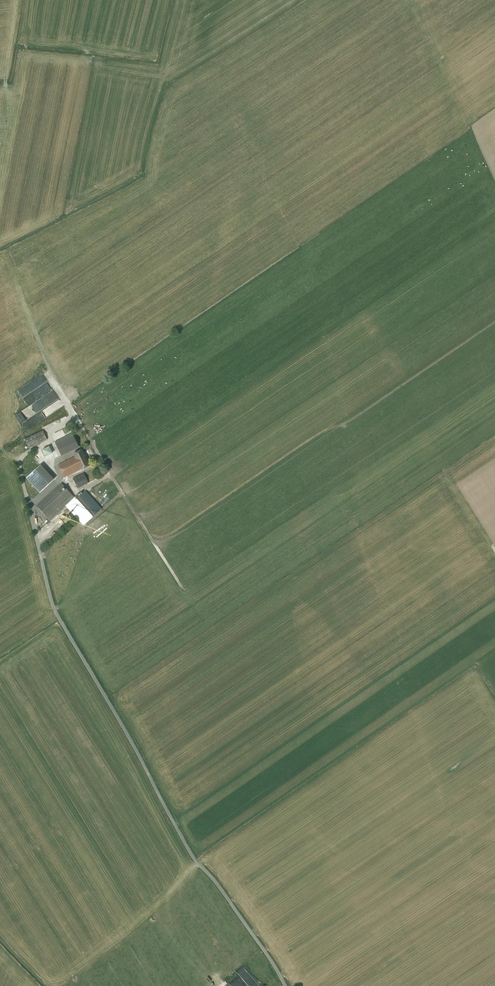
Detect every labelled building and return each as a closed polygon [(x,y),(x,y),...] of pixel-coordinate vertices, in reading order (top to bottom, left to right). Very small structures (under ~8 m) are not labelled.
[(29,408),(33,415),(58,399),(53,393),(29,408)] [(27,430),(39,422),(35,416),(23,424),(27,430)] [(43,431),(25,439),(26,442),(22,444),(25,450),(29,448),(47,439),(43,431)] [(61,455),(79,447),(72,434),(55,442),(61,455)] [(45,456),(53,453),(50,446),(42,449),(45,456)] [(64,477),(81,469),(90,465),(82,449),(73,453),(75,457),(58,465),(64,477)] [(42,464),(28,477),(41,491),(52,481),(55,479),(42,464)] [(88,482),(86,477),(84,473),(73,479),(77,488),(88,482)] [(50,520),(66,505),(65,504),(73,497),(61,483),(37,506),(50,520)] [(74,497),(73,497),(65,504),(84,525),(101,509),(85,491),(79,496),(77,494),(74,497)]
